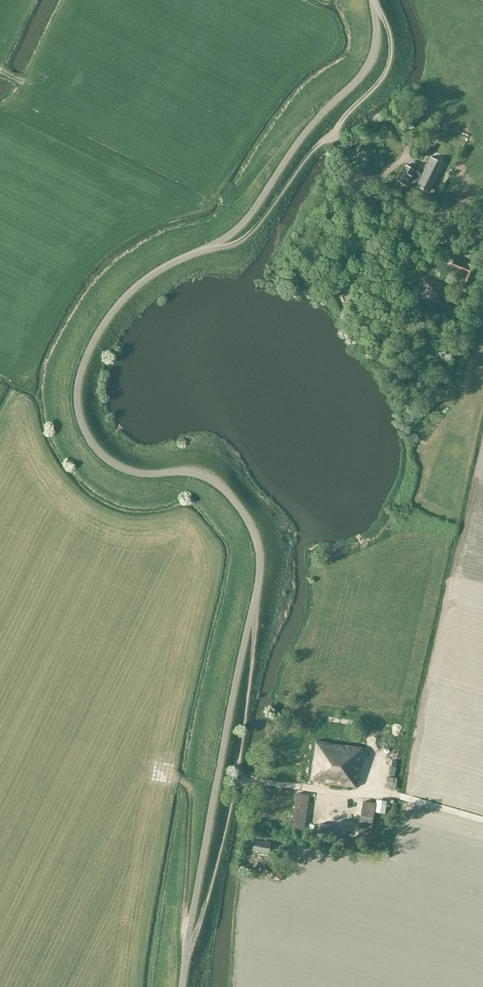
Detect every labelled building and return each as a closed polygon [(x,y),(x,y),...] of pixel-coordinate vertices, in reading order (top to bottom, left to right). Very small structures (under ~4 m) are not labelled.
[(429,192),(442,164),(430,158),(417,187),(429,192)] [(415,192),(417,189),(413,186),(421,174),(405,165),(396,180),(415,192)] [(469,263),(453,258),(449,269),(462,274),(458,286),(465,288),(469,289),(477,266),(469,263)] [(443,298),(447,283),(425,278),(420,299),(439,304),(441,298),(443,298)] [(370,737),(366,737),(364,745),(400,750),(403,734),(371,730),(370,737)] [(358,778),(362,748),(315,741),(309,781),(355,788),(356,778),(358,778)] [(297,792),(292,825),(304,827),(309,794),(297,792)] [(358,801),(354,835),(366,836),(370,803),(358,801)] [(323,818),(321,830),(335,832),(337,820),(323,818)] [(267,853),(268,844),(253,841),(252,851),(267,853)]
